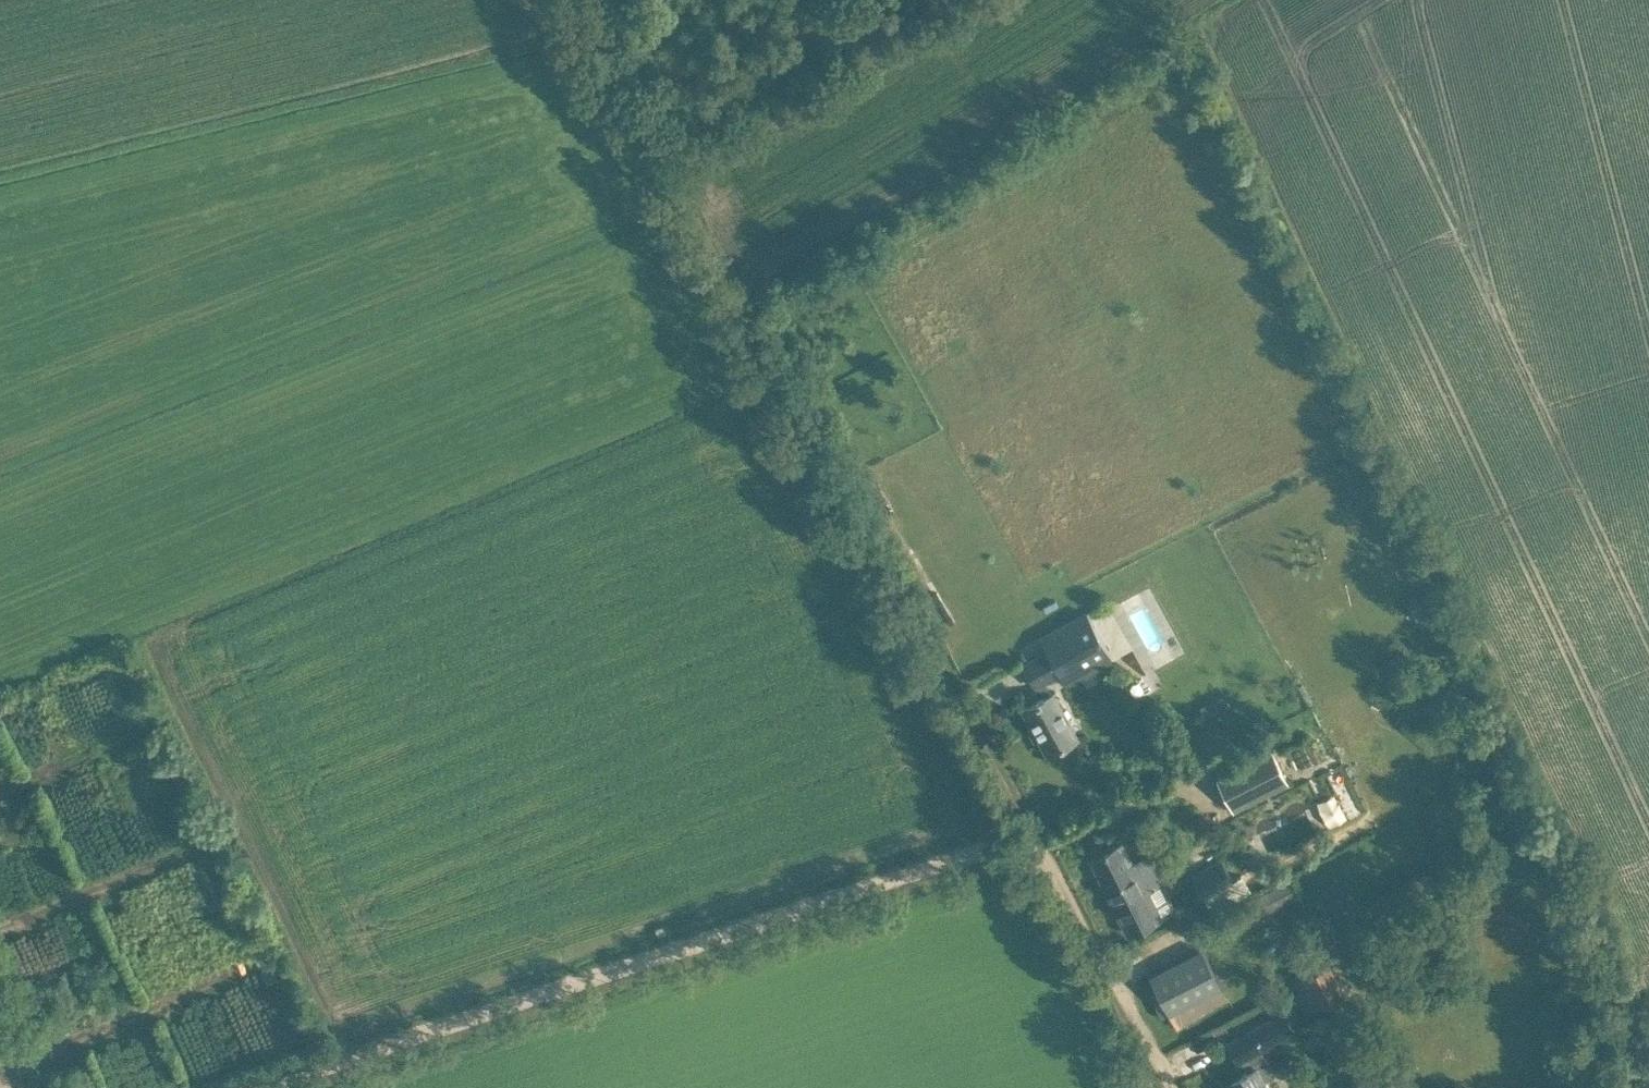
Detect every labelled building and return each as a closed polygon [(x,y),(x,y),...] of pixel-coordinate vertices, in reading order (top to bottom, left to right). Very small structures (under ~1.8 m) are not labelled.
[(1417,596),(1406,603),(1417,621),(1428,615),(1417,596)] [(1067,681),(1113,655),(1089,612),(1043,637),(1051,651),(1027,664),(1040,687),(1064,674),(1067,681)] [(1024,707),(1049,753),(1079,736),(1054,691),(1024,707)] [(1289,782),(1272,748),(1216,777),(1233,811),(1289,782)] [(1129,932),(1176,908),(1147,853),(1131,861),(1121,841),(1103,850),(1100,843),(1090,848),(1094,855),(1091,856),(1129,932)] [(1191,874),(1213,913),(1252,890),(1242,873),(1235,878),(1222,855),(1191,874)] [(1421,912),(1434,906),(1430,897),(1418,902),(1421,912)] [(1231,998),(1205,946),(1150,974),(1176,1026),(1231,998)] [(1289,980),(1307,1014),(1347,992),(1330,958),(1289,980)] [(1226,1081),(1230,1087),(1274,1087),(1268,1077),(1275,1073),(1262,1050),(1263,1049),(1264,1051),(1298,1033),(1295,1028),(1285,1011),(1284,1011),(1247,1031),(1228,1041),(1238,1060),(1242,1058),(1248,1069),(1226,1081)] [(1375,1080),(1361,1087),(1380,1087),(1375,1080)]
